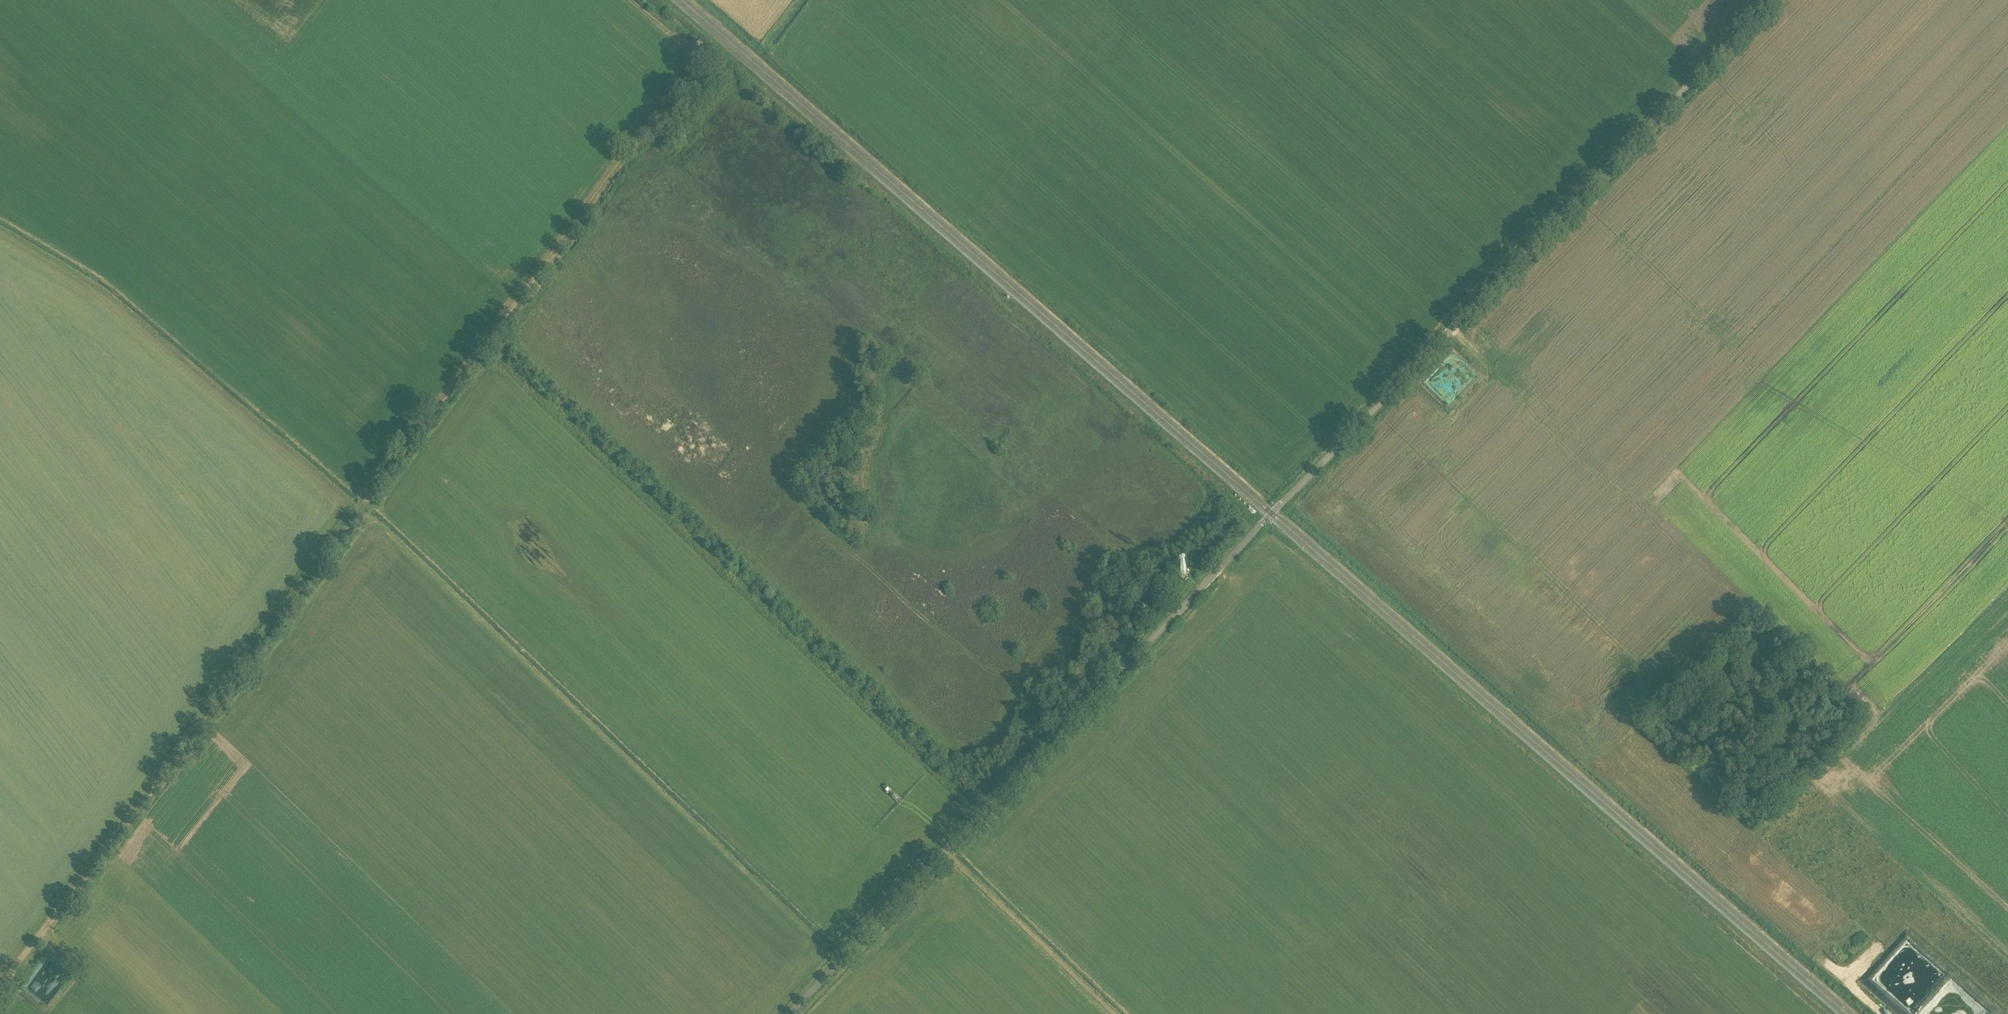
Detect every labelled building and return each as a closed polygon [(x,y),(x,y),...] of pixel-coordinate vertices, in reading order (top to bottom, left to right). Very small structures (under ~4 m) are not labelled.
[(1439,367),(1426,381),(1452,405),(1460,397),(1442,381),(1448,374),(1439,367)]
